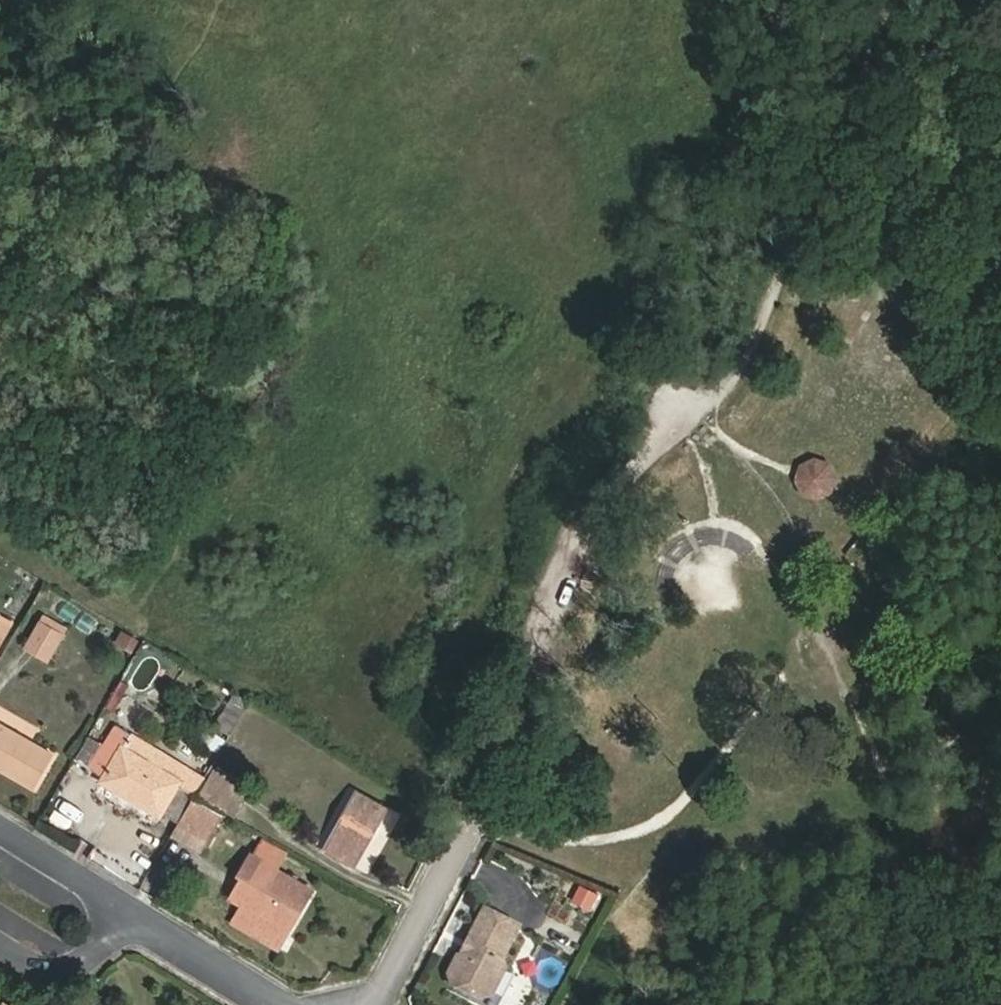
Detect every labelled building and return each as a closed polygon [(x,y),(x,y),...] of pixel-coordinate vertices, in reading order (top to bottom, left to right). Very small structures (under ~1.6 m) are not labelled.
[(813,503),(843,486),(823,451),(793,467),(813,503)] [(40,575),(25,566),(14,585),(29,592),(40,575)] [(46,613),(24,647),(50,664),(72,630),(46,613)] [(134,650),(141,638),(124,629),(118,642),(134,650)] [(0,719),(0,769),(31,788),(54,751),(0,719)] [(122,742),(129,729),(112,720),(87,765),(102,773),(98,781),(160,817),(184,777),(122,742)] [(251,787),(218,770),(204,795),(237,813),(251,787)] [(320,848),(338,858),(344,845),(361,855),(388,807),(354,787),(320,848)] [(202,844),(222,811),(193,794),(174,826),(202,844)] [(54,821),(74,831),(86,808),(66,798),(54,821)] [(344,845),(338,858),(353,867),(361,855),(344,845)] [(238,873),(245,876),(264,887),(253,904),(247,901),(235,921),(279,947),(316,887),(252,850),(238,873)] [(264,887),(245,876),(235,893),(247,901),(253,904),(264,887)] [(580,883),(574,902),(598,910),(604,891),(580,883)] [(507,955),(523,925),(492,907),(477,937),(481,939),(474,953),(460,955),(452,971),(455,975),(458,982),(481,994),(500,990),(509,971),(507,955)]
